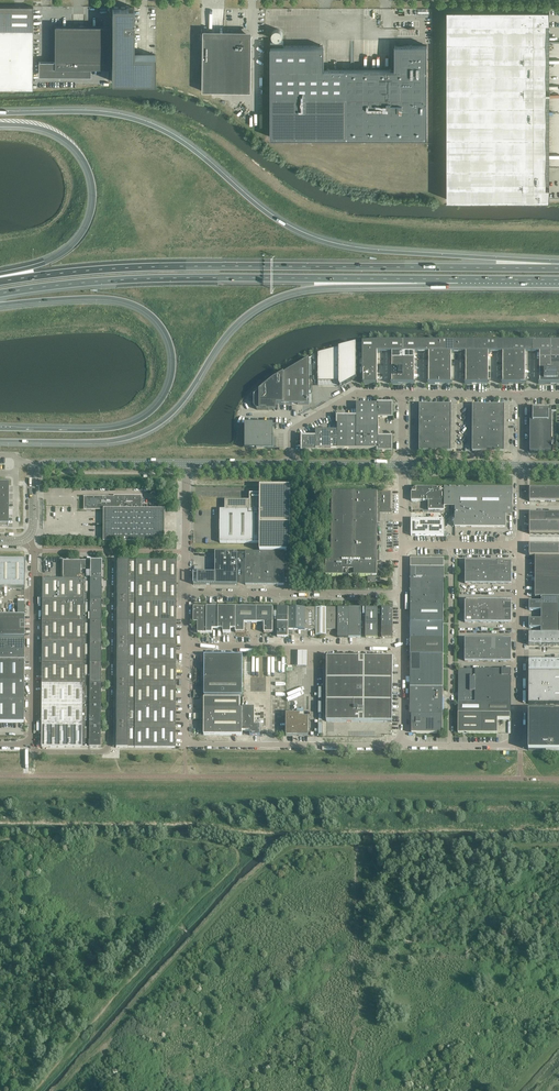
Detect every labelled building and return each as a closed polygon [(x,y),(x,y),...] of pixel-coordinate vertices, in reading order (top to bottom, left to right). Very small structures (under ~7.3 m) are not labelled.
[(134,54),(134,7),(125,6),(112,6),(112,81),(155,81),(155,54),(134,54)] [(546,107),(546,41),(546,22),(549,22),(549,9),(447,9),(447,199),(549,199),(549,186),(546,186),(546,168),(546,167),(546,107)] [(110,67),(111,25),(55,25),(55,60),(39,60),(39,75),(91,75),(91,67),(110,67)] [(283,35),(283,34),(283,33),(282,33),(282,32),(282,31),(281,30),(280,29),(279,29),(278,29),(277,29),(276,29),(275,29),(274,30),(273,30),(273,31),(272,32),(272,33),(272,34),(272,35),(272,36),(272,37),(273,38),(274,39),(275,39),(276,40),(277,40),(278,40),(279,40),(279,39),(280,39),(281,39),(281,38),(282,37),(282,36),(283,35)] [(33,30),(0,30),(0,88),(32,88),(33,30)] [(252,36),(251,36),(248,36),(243,36),(231,36),(224,36),(207,35),(203,35),(202,35),(201,91),(212,91),(251,91),(252,36)] [(427,137),(427,46),(427,44),(395,44),(395,68),(324,69),(324,46),(284,46),(284,40),(271,40),(271,126),(271,136),(271,137),(272,137),(426,137),(427,137)] [(363,352),(377,352),(377,353),(385,353),(385,342),(380,342),(362,344),(363,352)] [(385,353),(392,353),(392,352),(403,352),(403,342),(385,342),(385,353)] [(403,352),(414,352),(414,353),(422,353),(422,342),(403,342),(403,352)] [(422,353),(429,353),(429,352),(440,352),(440,342),(422,342),(422,353)] [(440,352),(451,352),(451,353),(459,353),(459,342),(440,342),(440,352)] [(459,342),(459,353),(466,353),(466,352),(477,352),(477,342),(459,342)] [(477,342),(477,352),(488,352),(488,353),(495,353),(495,342),(477,342)] [(495,342),(495,353),(503,353),(503,352),(514,352),(514,342),(495,342)] [(514,342),(514,352),(525,352),(525,353),(533,353),(533,342),(514,342)] [(551,352),(551,342),(533,342),(533,353),(540,353),(540,352),(551,352)] [(551,342),(551,352),(558,352),(558,342),(551,342)] [(356,379),(356,344),(318,354),(318,382),(339,382),(339,385),(341,388),(356,379)] [(257,410),(275,410),(275,404),(292,404),(298,404),(309,404),(309,382),(309,377),(309,358),(273,380),(254,395),(254,407),(257,410)] [(363,383),(377,383),(377,371),(363,371),(363,383)] [(551,371),(540,371),(540,377),(540,383),(551,383),(558,384),(558,372),(551,371)] [(392,418),(392,404),(357,404),(357,417),(357,426),(378,426),(378,418),(392,418)] [(435,413),(436,404),(435,404),(435,405),(420,405),(420,413),(435,413)] [(451,413),(451,405),(436,405),(436,404),(435,413),(451,413)] [(489,413),(489,405),(488,405),(473,405),(473,413),(489,413)] [(504,413),(504,405),(489,405),(489,413),(504,413)] [(552,452),(552,411),(549,411),(549,410),(533,410),(533,411),(530,411),(530,427),(530,431),(530,442),(530,446),(530,452),(552,452)] [(356,449),(357,426),(357,417),(338,417),(338,431),(337,449),(356,449)] [(273,438),(273,423),(245,423),(245,438),(243,438),(243,447),(248,447),(248,448),(267,448),(273,448),(273,447),(277,447),(277,438),(273,438)] [(392,451),(392,438),(378,438),(378,426),(357,426),(356,449),(378,449),(378,451),(392,451)] [(337,449),(338,431),(316,430),(316,437),(309,437),(302,437),(302,451),(316,451),(316,449),(337,449)] [(435,452),(435,443),(420,443),(420,451),(435,451),(435,452)] [(451,452),(451,444),(435,443),(435,452),(435,451),(451,452)] [(488,452),(488,444),(473,444),(473,452),(488,452)] [(504,452),(504,444),(488,444),(488,452),(504,452)] [(9,485),(0,485),(0,493),(9,494),(9,485)] [(291,525),(291,487),(260,487),(260,494),(250,494),(250,501),(225,500),(225,507),(224,507),(224,510),(220,510),(220,543),(260,543),(260,525),(291,525)] [(444,511),(444,488),(416,487),(416,488),(412,488),(412,492),(411,492),(411,501),(429,501),(429,511),(444,511)] [(512,516),(513,505),(513,488),(455,488),(455,527),(505,527),(505,516),(512,516)] [(546,502),(546,488),(530,488),(530,502),(546,502)] [(557,502),(557,488),(546,488),(546,502),(557,502)] [(377,576),(377,511),(391,511),(391,493),(332,492),(332,561),(326,561),(326,576),(369,576),(368,578),(376,578),(376,576),(377,576)] [(162,541),(163,511),(163,510),(140,510),(140,509),(141,509),(141,497),(118,497),(85,497),(85,508),(94,507),(94,508),(105,508),(105,510),(105,541),(129,541),(129,543),(136,543),(136,541),(162,541)] [(546,523),(546,513),(530,513),(530,523),(546,523)] [(546,513),(546,523),(558,523),(558,513),(546,513)] [(9,515),(0,515),(0,527),(3,527),(8,527),(9,515)] [(444,536),(444,520),(411,519),(411,536),(444,536)] [(530,523),(530,534),(558,534),(558,524),(530,523)] [(530,556),(535,556),(558,556),(558,546),(530,546),(530,556)] [(238,563),(238,552),(215,552),(215,563),(238,563)] [(265,562),(265,552),(246,552),(246,562),(265,562)] [(284,562),(284,553),(265,552),(265,562),(284,562)] [(535,556),(535,597),(541,597),(558,597),(558,556),(535,556)] [(444,605),(444,577),(444,559),(411,559),(411,605),(444,605)] [(25,563),(25,560),(22,560),(0,560),(0,588),(25,588),(25,563)] [(101,601),(102,579),(102,561),(63,561),(63,579),(42,579),(42,600),(101,601)] [(176,601),(176,561),(117,561),(117,601),(176,601)] [(265,571),(265,562),(246,562),(245,571),(265,571)] [(284,571),(284,562),(265,562),(265,571),(284,571)] [(238,574),(238,563),(215,563),(215,573),(238,574)] [(265,585),(265,571),(245,571),(245,585),(265,585)] [(284,585),(284,571),(265,571),(265,585),(284,585)] [(238,585),(238,574),(215,573),(194,573),(194,585),(238,585)] [(541,597),(541,602),(529,602),(529,610),(541,610),(541,615),(558,615),(558,597),(541,597)] [(101,622),(101,607),(101,601),(42,600),(42,621),(101,622)] [(176,622),(176,601),(117,601),(117,622),(176,622)] [(443,622),(444,609),(444,605),(411,605),(411,622),(443,622)] [(207,633),(207,607),(194,607),(194,622),(198,622),(198,633),(207,633)] [(219,629),(219,607),(207,607),(207,633),(212,633),(212,629),(219,629)] [(236,629),(236,607),(219,607),(219,629),(223,629),(223,633),(231,633),(231,629),(236,629)] [(257,623),(257,607),(236,607),(236,629),(236,632),(245,632),(245,623),(257,623)] [(273,633),(273,607),(257,607),(257,623),(264,623),(264,633),(273,633)] [(288,637),(288,630),(288,607),(278,607),(277,637),(288,637)] [(305,630),(305,608),(288,607),(288,630),(305,630)] [(316,630),(316,608),(305,608),(305,630),(316,630)] [(327,635),(327,630),(327,608),(316,608),(316,630),(316,635),(327,635)] [(338,630),(338,608),(327,608),(327,630),(338,630)] [(349,638),(349,608),(338,608),(338,630),(338,638),(349,638)] [(361,638),(361,608),(349,608),(349,638),(361,638)] [(378,638),(378,608),(366,608),(366,638),(378,638)] [(393,638),(393,621),(393,608),(382,608),(382,638),(393,638)] [(541,615),(541,619),(529,619),(529,628),(541,628),(541,633),(558,633),(558,615),(541,615)] [(24,616),(0,616),(0,638),(24,638),(24,616)] [(101,643),(101,628),(101,622),(42,621),(42,642),(101,643)] [(176,643),(176,622),(117,622),(117,643),(176,643)] [(443,638),(443,624),(443,622),(411,622),(410,638),(443,638)] [(529,646),(558,646),(558,634),(529,633),(529,646)] [(24,640),(24,638),(0,638),(0,660),(24,660),(24,640)] [(443,655),(443,638),(410,638),(410,655),(443,655)] [(101,664),(101,649),(101,643),(42,642),(42,663),(101,664)] [(176,664),(176,643),(117,643),(116,664),(176,664)] [(307,652),(298,652),(298,658),(298,667),(307,667),(307,658),(307,652)] [(242,696),(243,656),(243,655),(205,655),(204,695),(242,696)] [(443,688),(443,669),(443,655),(410,655),(410,688),(443,688)] [(392,722),(393,662),(393,657),(327,657),(327,721),(392,722)] [(24,669),(24,660),(0,660),(0,681),(24,681),(24,669)] [(529,672),(550,672),(558,672),(558,660),(529,660),(529,672)] [(256,679),(256,662),(244,662),(244,679),(256,679)] [(101,684),(101,670),(101,664),(42,663),(42,684),(101,684)] [(176,685),(176,665),(176,664),(116,664),(116,685),(176,685)] [(511,713),(511,686),(511,669),(459,669),(458,675),(458,702),(458,713),(510,713),(511,713)] [(550,704),(550,688),(550,672),(529,672),(529,704),(550,704)] [(550,672),(550,688),(558,688),(558,672),(550,672)] [(24,690),(24,681),(0,681),(0,701),(24,702),(24,690)] [(101,705),(101,691),(101,684),(42,684),(41,705),(101,705)] [(175,706),(176,685),(116,685),(116,705),(175,706)] [(443,715),(443,697),(443,688),(410,688),(410,715),(412,715),(443,715)] [(558,704),(558,688),(550,688),(550,704),(558,704)] [(240,709),(240,698),(204,698),(204,709),(240,709)] [(24,706),(24,702),(0,701),(0,722),(24,722),(24,706)] [(101,726),(101,712),(101,705),(41,705),(41,726),(101,726)] [(175,727),(175,706),(116,705),(116,726),(175,727)] [(255,725),(255,707),(242,707),(242,709),(242,718),(242,731),(250,731),(250,735),(260,735),(260,725),(255,725)] [(242,718),(242,709),(240,709),(204,709),(204,718),(242,718)] [(529,711),(529,750),(558,750),(558,712),(529,711)] [(308,736),(308,717),(300,717),(300,713),(286,713),(286,736),(308,736)] [(498,733),(498,719),(510,719),(510,713),(458,713),(458,733),(462,733),(472,733),(496,733),(498,733)] [(443,733),(443,715),(412,715),(412,733),(443,733)] [(242,735),(242,731),(242,718),(204,718),(204,735),(242,735)] [(101,748),(101,733),(101,726),(41,726),(41,747),(101,748)] [(175,748),(175,727),(116,726),(116,748),(175,748)]
